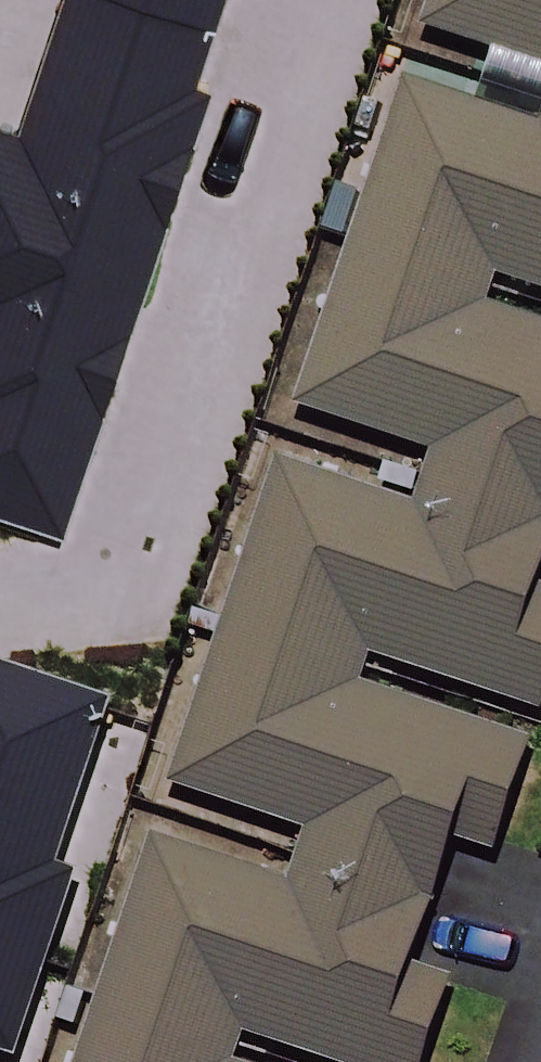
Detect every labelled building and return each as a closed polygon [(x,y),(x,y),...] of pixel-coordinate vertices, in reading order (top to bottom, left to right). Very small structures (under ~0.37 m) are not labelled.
[(93,0),(73,0),(25,147),(0,138),(0,522),(55,540),(219,41),(93,0)] [(219,41),(232,0),(93,0),(219,41)] [(434,30),(540,61),(540,0),(442,0),(434,30)] [(396,75),(343,255),(525,308),(530,291),(540,294),(540,117),(396,75)] [(343,255),(298,410),(432,448),(424,473),(540,506),(540,329),(521,323),(525,308),(343,255)] [(424,473),(419,491),(286,452),(234,632),(232,638),(414,691),(418,676),(540,712),(540,604),(538,604),(540,593),(540,506),(424,473)] [(414,691),(232,638),(185,798),(301,832),(298,843),(440,884),(457,827),(506,842),(534,743),(409,707),(414,691)] [(105,707),(0,673),(0,1057),(15,1061),(21,1061),(79,886),(49,877),(105,707)] [(298,843),(293,860),(156,819),(100,1010),(269,1058),(271,1050),(314,1061),(429,1061),(451,986),(414,975),(440,884),(298,843)] [(100,1010),(85,1061),(268,1061),(269,1058),(100,1010)]
